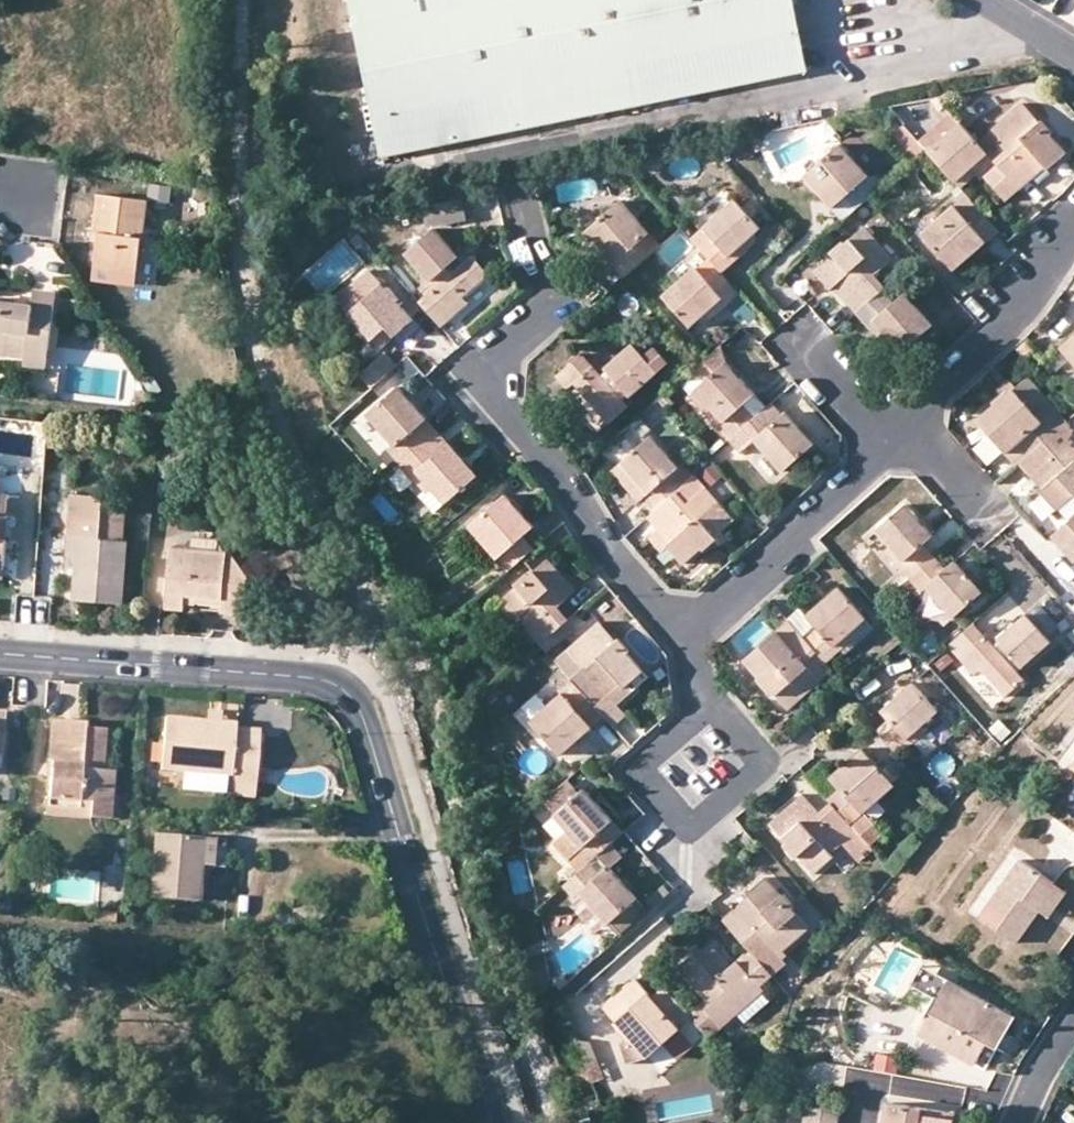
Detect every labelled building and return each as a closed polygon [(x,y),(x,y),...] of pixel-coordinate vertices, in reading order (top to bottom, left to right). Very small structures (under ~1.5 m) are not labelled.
[(808,70),(794,0),(349,0),(381,156),(453,142),(640,104),(808,70)] [(1041,163),(1044,166),(1063,149),(1048,132),(1052,129),(1039,115),(1036,117),(1019,98),(974,136),(985,149),(994,159),(1016,185),(1029,173),(1041,163)] [(953,177),(970,162),(985,149),(974,136),(959,119),(925,148),(952,178),(953,177)] [(916,155),(925,148),(901,120),(887,132),(911,160),(916,155)] [(843,146),(807,176),(845,220),(871,198),(881,189),(843,146)] [(1003,196),(1016,185),(994,159),(980,171),(1003,196)] [(976,168),(970,162),(953,177),(959,183),(976,168)] [(1053,175),(1044,166),(1041,163),(1029,173),(1041,186),(1053,175)] [(963,189),(917,228),(948,264),(994,225),(963,189)] [(724,250),(738,237),(755,222),(729,193),(687,232),(704,251),(717,266),(729,255),(724,250)] [(465,215),(461,194),(421,203),(426,223),(465,215)] [(149,206),(101,199),(95,238),(101,239),(96,270),(138,277),(149,206)] [(623,203),(587,234),(626,278),(661,246),(623,203)] [(830,282),(853,309),(879,287),(882,284),(872,272),(890,257),(862,224),(844,240),(841,237),(827,250),(829,252),(811,267),(827,285),(830,282)] [(445,305),(460,292),(485,271),(468,252),(453,265),(448,259),(455,253),(431,225),(403,249),(432,283),(415,297),(438,324),(452,312),(445,305)] [(743,243),(738,237),(724,250),(729,255),(743,243)] [(717,291),(723,298),(735,287),(717,266),(704,251),(693,261),(691,259),(657,290),(685,320),(701,306),(717,291)] [(386,281),(382,284),(366,266),(333,294),(369,336),(384,324),(391,332),(410,316),(395,300),(399,297),(386,281)] [(138,277),(96,270),(94,285),(136,291),(138,277)] [(869,316),(885,335),(897,349),(929,322),(901,289),(889,299),(879,287),(853,309),(863,321),(869,316)] [(707,313),(723,298),(717,291),(701,306),(707,313)] [(466,300),(460,292),(445,305),(452,312),(466,300)] [(25,361),(24,368),(47,372),(57,298),(32,294),(30,310),(0,306),(0,348),(26,352),(25,361)] [(879,340),(885,335),(869,316),(863,321),(879,340)] [(384,324),(369,336),(376,345),(391,332),(384,324)] [(1023,360),(1035,348),(1026,338),(1014,348),(1023,360)] [(628,339),(600,363),(602,366),(608,373),(603,378),(596,370),(578,348),(551,371),(563,386),(569,381),(603,420),(624,403),(617,394),(622,390),(625,392),(664,359),(650,342),(639,352),(628,339)] [(1062,349),(1073,363),(1073,339),(1062,349)] [(25,361),(26,352),(0,348),(0,358),(25,361)] [(383,350),(358,372),(369,385),(394,363),(383,350)] [(726,424),(720,429),(730,439),(757,416),(747,405),(758,396),(719,352),(697,371),(707,383),(697,391),(712,408),(726,424)] [(608,373),(602,366),(596,370),(603,378),(608,373)] [(1014,462),(1017,459),(1064,419),(1024,373),(1005,390),(1003,387),(990,398),(992,401),(975,417),(987,431),(1002,448),(1014,462)] [(390,441),(383,447),(395,460),(424,435),(413,422),(422,413),(394,381),(361,408),(376,425),(390,441)] [(774,382),(758,396),(767,407),(783,393),(774,382)] [(765,409),(767,407),(758,396),(747,405),(757,416),(765,409)] [(706,413),(720,429),(726,424),(712,408),(706,413)] [(757,440),(784,472),(817,444),(788,411),(776,422),(765,409),(757,416),(730,439),(742,453),(750,446),(757,440)] [(639,419),(632,425),(643,438),(651,432),(639,419)] [(1017,459),(1029,473),(1039,485),(1037,487),(1053,507),(1071,491),(1073,495),(1073,431),(1064,419),(1017,459)] [(48,437),(49,423),(36,422),(36,430),(42,436),(48,437)] [(369,430),(383,447),(390,441),(376,425),(369,430)] [(987,431),(973,443),(987,460),(1002,448),(987,431)] [(412,466),(427,483),(440,499),(471,472),(443,439),(434,447),(424,435),(395,460),(405,472),(412,466)] [(652,494),(645,499),(655,511),(695,476),(684,464),(680,467),(654,437),(625,462),(652,494)] [(772,483),(784,472),(757,440),(750,446),(765,463),(759,467),(772,483)] [(645,499),(652,494),(625,462),(614,470),(641,503),(645,499)] [(420,489),(427,483),(412,466),(405,472),(420,489)] [(1039,485),(1029,473),(1018,482),(1028,494),(1037,487),(1039,485)] [(673,543),(669,546),(686,564),(703,549),(706,551),(718,540),(716,537),(735,521),(695,476),(655,511),(649,517),(660,528),(673,543)] [(499,489),(462,520),(505,570),(531,548),(521,536),(531,526),(499,489)] [(0,496),(0,513),(0,520),(0,539),(7,539),(9,497),(0,496)] [(79,539),(76,571),(74,601),(123,605),(128,542),(125,541),(128,501),(73,496),(69,538),(79,539)] [(899,557),(894,562),(904,574),(929,553),(919,540),(929,532),(901,500),(872,526),(886,542),(899,557)] [(1073,551),(1073,514),(1050,535),(1059,546),(1065,541),(1073,551)] [(663,552),(669,546),(673,543),(660,528),(650,537),(663,552)] [(66,570),(76,571),(79,539),(69,538),(66,570)] [(221,540),(193,538),(192,551),(220,553),(221,540)] [(1073,559),(1073,551),(1065,541),(1059,546),(1072,560),(1073,559)] [(880,547),(894,562),(899,557),(886,542),(880,547)] [(221,598),(221,607),(221,612),(246,614),(250,578),(232,554),(220,553),(192,551),(172,549),(165,608),(185,611),(186,604),(185,594),(221,598)] [(923,583),(949,613),(978,588),(951,557),(940,565),(929,553),(904,574),(916,588),(923,583)] [(498,604),(514,622),(520,617),(543,643),(570,620),(560,606),(577,591),(549,559),(531,573),(529,571),(513,585),(516,588),(498,604)] [(830,642),(847,627),(863,614),(837,583),(822,596),(802,613),(811,623),(801,632),(824,660),(836,649),(830,642)] [(939,622),(949,613),(923,583),(916,588),(913,591),(939,622)] [(200,604),(221,607),(221,598),(185,594),(186,604),(200,606),(200,604)] [(797,607),(786,616),(801,632),(811,623),(802,613),(797,607)] [(961,652),(975,668),(999,695),(1020,677),(1013,669),(1047,640),(1022,612),(989,641),(970,619),(944,642),(956,657),(961,652)] [(786,616),(740,655),(755,672),(753,674),(765,689),(768,686),(783,705),(818,676),(812,670),(824,660),(801,632),(786,616)] [(542,643),(543,643),(520,617),(514,622),(537,648),(542,643)] [(576,627),(570,620),(543,643),(549,650),(576,627)] [(584,669),(572,679),(598,708),(612,696),(620,703),(633,694),(628,687),(646,671),(630,654),(633,650),(623,638),(618,641),(602,623),(569,650),(584,669)] [(854,635),(847,627),(830,642),(836,649),(854,635)] [(970,672),(975,668),(961,652),(956,657),(970,672)] [(598,708),(572,679),(559,690),(563,695),(532,721),(561,754),(605,716),(598,708)] [(909,738),(924,725),(940,711),(916,682),(882,710),(890,719),(879,730),(901,756),(915,745),(909,738)] [(627,712),(620,703),(612,696),(598,708),(605,716),(612,725),(627,712)] [(209,711),(208,722),(223,724),(224,712),(209,711)] [(928,728),(942,743),(955,731),(941,716),(928,728)] [(223,724),(208,722),(167,718),(162,769),(232,776),(230,793),(256,796),(262,733),(238,731),(239,725),(223,724)] [(92,803),(90,819),(112,821),(116,772),(102,771),(106,730),(86,729),(86,722),(52,720),(48,763),(53,763),(51,779),(50,800),(92,803)] [(929,733),(924,725),(909,738),(915,745),(929,733)] [(830,799),(832,802),(851,824),(896,786),(866,749),(832,778),(841,789),(830,799)] [(553,809),(578,788),(569,777),(545,799),(553,809)] [(557,813),(582,792),(578,788),(553,809),(557,813)] [(555,843),(580,872),(610,845),(625,832),(586,788),(582,792),(557,813),(555,815),(569,831),(555,843)] [(806,795),(773,823),(788,842),(784,845),(795,858),(799,854),(815,873),(834,856),(833,854),(844,844),(860,862),(874,850),(851,824),(832,802),(821,812),(806,795)] [(44,816),(90,819),(92,803),(50,800),(45,800),(44,816)] [(203,865),(225,867),(227,841),(158,834),(152,898),(199,902),(203,865)] [(581,891),(609,923),(639,897),(612,867),(622,859),(610,845),(580,872),(565,885),(574,897),(581,891)] [(1031,904),(1050,878),(1017,855),(975,913),(1010,938),(1033,906),(1031,904)] [(748,948),(771,973),(786,961),(778,951),(810,925),(791,905),(794,903),(783,889),(781,892),(765,874),(745,891),(748,893),(753,899),(740,911),(735,905),(721,916),(748,948)] [(1063,888),(1050,878),(1031,904),(1033,906),(1044,914),(1063,888)] [(656,903),(669,891),(662,883),(649,895),(656,903)] [(597,934),(609,923),(581,891),(574,897),(577,901),(571,907),(597,934)] [(753,899),(748,893),(747,894),(735,905),(740,911),(753,899)] [(639,897),(609,923),(616,932),(647,906),(639,897)] [(96,911),(96,922),(117,923),(118,913),(96,911)] [(735,1012),(761,990),(765,986),(761,982),(771,973),(748,948),(730,963),(707,938),(676,964),(703,996),(686,1010),(687,1012),(708,1035),(735,1012)] [(908,979),(930,992),(940,973),(918,961),(908,979)] [(940,973),(930,992),(935,995),(945,976),(940,973)] [(661,1038),(677,1024),(675,1022),(687,1012),(686,1010),(663,983),(650,993),(635,975),(602,1002),(620,1022),(616,1025),(623,1034),(617,1039),(626,1060),(645,1053),(661,1038)] [(924,1013),(914,1031),(968,1061),(981,1040),(999,1006),(945,976),(935,995),(930,992),(922,1006),(919,1011),(924,1013)] [(769,1000),(761,990),(735,1012),(743,1021),(769,1000)] [(1011,1013),(999,1006),(981,1040),(992,1046),(1011,1013)] [(909,1028),(914,1031),(924,1013),(919,1011),(909,1028)] [(677,1024),(661,1038),(675,1054),(691,1040),(677,1024)] [(575,1035),(585,1060),(595,1056),(589,1041),(575,1035)] [(892,1072),(895,1054),(874,1051),(871,1068),(892,1072)] [(585,1060),(592,1079),(602,1075),(595,1056),(585,1060)] [(765,1090),(764,1080),(749,1081),(749,1091),(765,1090)] [(947,1107),(879,1097),(875,1122),(944,1122),(947,1107)] [(831,1104),(805,1100),(801,1122),(828,1122),(831,1104)]
